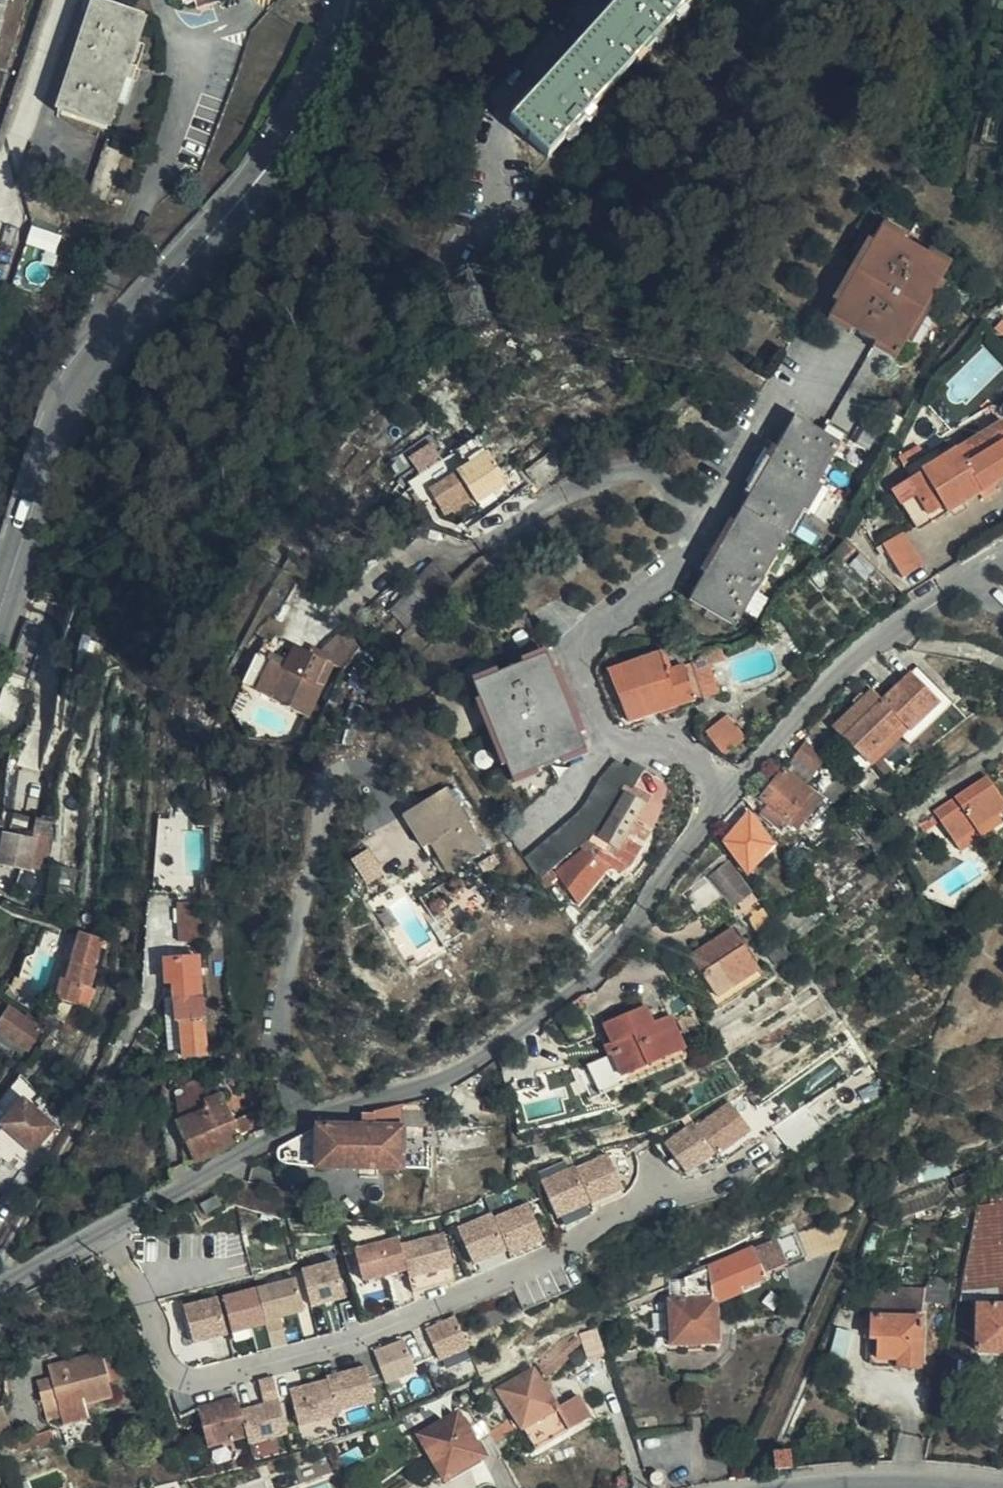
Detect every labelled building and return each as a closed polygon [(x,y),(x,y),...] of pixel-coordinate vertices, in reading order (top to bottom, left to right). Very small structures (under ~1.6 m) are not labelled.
[(195,18),(221,10),(229,7),(228,1),(231,0),(190,0),(195,18)] [(514,127),(548,158),(691,0),(629,0),(514,127)] [(154,34),(151,23),(107,9),(67,126),(95,136),(101,111),(146,55),(148,53),(154,34)] [(148,53),(146,55),(140,76),(149,79),(156,56),(148,53)] [(101,111),(95,136),(117,142),(126,113),(134,90),(144,93),(149,79),(140,76),(146,55),(101,111)] [(134,90),(126,113),(136,116),(144,93),(134,90)] [(898,354),(947,266),(881,229),(831,317),(875,342),(821,437),(792,421),(694,594),(739,621),(837,447),(847,452),(900,356),(898,354)] [(516,396),(509,386),(498,392),(505,402),(516,396)] [(908,482),(929,516),(933,524),(981,494),(994,486),(1002,481),(1002,423),(921,473),(921,474),(908,482)] [(905,455),(909,463),(923,455),(918,447),(905,455)] [(469,466),(457,474),(473,500),(485,494),(469,466)] [(473,500),(457,474),(429,490),(443,513),(456,506),(459,510),(473,500)] [(929,516),(908,482),(899,487),(919,522),(929,516)] [(997,493),(994,486),(981,494),(985,500),(997,493)] [(923,568),(902,534),(883,546),(905,579),(923,568)] [(434,606),(454,584),(434,563),(412,584),(419,591),(434,606)] [(397,613),(412,628),(434,606),(419,591),(397,613)] [(895,592),(893,593),(891,593),(888,596),(888,600),(889,604),(894,605),(898,604),(901,600),(899,595),(897,593),(895,592)] [(24,627),(0,701),(0,758),(4,760),(45,634),(24,627)] [(371,634),(367,629),(362,630),(359,633),(358,638),(362,642),(367,642),(371,639),(371,634)] [(308,718),(313,709),(332,666),(342,670),(350,657),(360,648),(342,631),(323,650),(320,659),(295,648),(270,700),(305,716),(308,718)] [(664,673),(681,667),(678,658),(659,653),(658,654),(664,673)] [(648,679),(664,673),(658,654),(608,672),(627,722),(643,717),(647,715),(658,712),(648,679)] [(584,752),(548,655),(474,684),(512,781),(584,752)] [(703,697),(704,696),(718,692),(709,667),(719,664),(717,657),(714,658),(693,671),(703,697)] [(694,700),(703,697),(693,671),(714,658),(681,667),(694,700)] [(939,661),(934,658),(929,659),(925,664),(925,671),(929,675),(936,675),(940,672),(941,665),(939,661)] [(694,700),(681,667),(664,673),(648,679),(658,712),(672,707),(694,700)] [(832,727),(863,760),(901,724),(909,732),(939,704),(926,689),(922,686),(927,680),(916,669),(882,701),(871,689),(832,727)] [(909,732),(903,738),(910,746),(953,705),(932,682),(926,689),(939,704),(909,732)] [(307,744),(308,744),(322,712),(313,709),(308,718),(305,716),(292,743),(307,744)] [(744,739),(727,719),(707,734),(724,755),(744,739)] [(901,724),(863,760),(872,769),(903,738),(909,732),(901,724)] [(840,777),(829,762),(806,745),(794,759),(813,776),(810,781),(823,792),(840,777)] [(209,746),(209,759),(222,758),(221,746),(209,746)] [(813,776),(794,759),(787,767),(808,783),(810,781),(813,776)] [(582,811),(525,859),(539,880),(551,871),(553,870),(602,827),(623,791),(626,794),(629,795),(634,787),(644,770),(631,762),(628,768),(615,762),(599,782),(582,811)] [(820,800),(784,771),(761,798),(769,804),(760,815),(781,833),(788,825),(794,831),(820,800)] [(955,845),(977,831),(980,837),(1002,823),(998,815),(1002,812),(1002,801),(987,777),(934,812),(955,845)] [(210,779),(211,798),(224,797),(223,779),(210,779)] [(647,795),(634,787),(629,795),(645,806),(650,796),(647,795)] [(424,849),(432,844),(437,841),(456,870),(485,852),(447,790),(404,815),(424,849)] [(632,828),(645,806),(629,795),(626,794),(605,831),(585,846),(613,861),(619,851),(633,860),(642,844),(628,834),(632,828)] [(772,837),(753,811),(749,815),(767,841),(772,837)] [(771,846),(767,841),(749,815),(724,844),(748,876),(771,846)] [(19,870),(30,871),(30,867),(44,868),(47,843),(31,841),(34,818),(13,816),(11,831),(0,830),(0,867),(19,870)] [(936,824),(933,819),(920,828),(923,833),(936,824)] [(646,838),(632,828),(628,834),(642,844),(646,838)] [(977,831),(955,845),(959,852),(980,837),(977,831)] [(437,841),(432,844),(450,873),(456,870),(437,841)] [(386,874),(371,849),(354,859),(369,884),(386,874)] [(612,870),(584,852),(557,873),(579,909),(612,870)] [(753,892),(731,859),(711,875),(740,915),(757,902),(751,893),(753,892)] [(539,880),(545,889),(557,879),(551,871),(539,880)] [(721,898),(705,877),(685,893),(700,915),(721,898)] [(202,943),(200,904),(177,905),(178,943),(202,943)] [(757,934),(774,922),(764,908),(746,919),(757,934)] [(758,971),(732,930),(690,957),(717,998),(758,971)] [(94,969),(101,940),(80,934),(72,963),(70,972),(67,981),(61,980),(56,1000),(76,1006),(81,988),(90,990),(95,969),(94,969)] [(175,1000),(172,1000),(174,1025),(178,1025),(180,1049),(181,1061),(204,1059),(199,1007),(197,959),(165,961),(167,984),(175,984),(175,1000)] [(26,993),(29,983),(14,979),(11,988),(26,993)] [(174,1025),(172,1000),(163,1000),(168,1051),(180,1049),(178,1025),(174,1025)] [(27,1051),(39,1032),(32,1027),(35,1022),(27,1017),(24,1022),(0,1006),(0,1034),(27,1051)] [(605,1026),(613,1044),(617,1054),(612,1057),(622,1078),(685,1051),(671,1018),(653,1025),(646,1007),(605,1026)] [(0,1034),(0,1044),(22,1059),(27,1051),(0,1034)] [(617,1054),(613,1044),(603,1049),(608,1059),(612,1057),(617,1054)] [(39,1116),(48,1104),(16,1079),(13,1082),(33,1098),(31,1101),(37,1106),(34,1111),(22,1102),(3,1127),(34,1152),(53,1127),(39,1116)] [(742,1102),(733,1084),(716,1093),(725,1111),(742,1102)] [(239,1139),(256,1133),(248,1115),(232,1123),(221,1100),(212,1105),(210,1089),(179,1092),(180,1108),(187,1121),(178,1124),(197,1161),(240,1142),(239,1139)] [(426,1101),(402,1106),(404,1128),(427,1128),(426,1101)] [(363,1168),(360,1168),(360,1177),(384,1178),(384,1169),(403,1169),(404,1128),(402,1106),(375,1112),(375,1116),(375,1128),(363,1168)] [(256,1133),(273,1125),(265,1107),(248,1115),(256,1133)] [(315,1129),(275,1150),(277,1160),(282,1164),(311,1168),(360,1168),(363,1168),(375,1128),(375,1116),(359,1117),(355,1121),(353,1127),(319,1127),(315,1129)] [(12,1150),(0,1140),(0,1153),(6,1158),(12,1150)] [(609,1153),(577,1166),(593,1203),(625,1190),(609,1153)] [(577,1166),(545,1180),(561,1217),(593,1203),(577,1166)] [(974,1191),(977,1172),(953,1181),(958,1197),(974,1191)] [(529,1203),(496,1219),(509,1248),(513,1255),(546,1240),(529,1203)] [(965,1272),(1002,1260),(1002,1204),(977,1205),(965,1272)] [(843,1240),(858,1208),(841,1215),(832,1245),(843,1240)] [(492,1211),(460,1226),(477,1262),(509,1248),(496,1219),(492,1211)] [(841,1215),(806,1229),(815,1252),(832,1245),(841,1215)] [(714,1265),(714,1266),(715,1300),(715,1304),(742,1293),(741,1289),(766,1279),(764,1273),(815,1252),(806,1229),(795,1234),(794,1232),(714,1265)] [(457,1279),(446,1232),(403,1243),(409,1269),(414,1290),(457,1279)] [(357,1246),(366,1280),(409,1269),(403,1243),(401,1235),(357,1246)] [(337,1260),(305,1268),(315,1305),(346,1296),(337,1260)] [(1002,1265),(1002,1260),(965,1272),(964,1278),(1002,1265)] [(964,1278),(960,1300),(1002,1295),(1002,1265),(964,1278)] [(714,1266),(706,1269),(708,1300),(715,1300),(714,1266)] [(685,1300),(671,1302),(670,1302),(672,1344),(716,1342),(715,1304),(715,1300),(708,1300),(706,1269),(684,1275),(685,1300)] [(670,1279),(671,1302),(685,1300),(684,1275),(670,1279)] [(306,1310),(298,1277),(260,1286),(268,1319),(306,1310)] [(946,1283),(935,1282),(926,1280),(926,1283),(925,1289),(946,1283)] [(948,1282),(946,1283),(925,1289),(925,1292),(924,1302),(947,1304),(950,1282),(948,1282)] [(268,1319),(260,1286),(225,1294),(234,1332),(269,1323),(268,1319)] [(874,1294),(874,1300),(915,1291),(893,1290),(874,1294)] [(915,1291),(874,1300),(874,1312),(923,1313),(924,1302),(925,1292),(915,1291)] [(196,1341),(228,1333),(219,1296),(187,1304),(196,1341)] [(978,1306),(976,1351),(1002,1352),(1002,1306),(978,1306)] [(456,1315),(427,1328),(441,1360),(470,1348),(456,1315)] [(921,1369),(923,1318),(870,1317),(870,1367),(921,1369)] [(597,1329),(597,1327),(576,1335),(580,1346),(568,1353),(573,1363),(578,1366),(582,1365),(585,1360),(586,1362),(604,1358),(597,1329)] [(405,1338),(375,1350),(388,1383),(418,1371),(405,1338)] [(49,1370),(51,1378),(53,1389),(40,1393),(48,1422),(61,1418),(59,1411),(84,1404),(113,1397),(109,1382),(118,1380),(111,1357),(103,1359),(102,1356),(49,1370)] [(376,1402),(367,1365),(328,1375),(329,1379),(337,1411),(376,1402)] [(501,1389),(529,1441),(563,1422),(568,1429),(589,1417),(577,1397),(555,1410),(541,1384),(534,1370),(501,1389)] [(53,1389),(51,1378),(37,1381),(40,1393),(53,1389)] [(337,1411),(329,1379),(292,1388),(301,1425),(338,1416),(337,1411)] [(483,1388),(479,1386),(475,1386),(472,1390),(472,1395),(476,1397),(480,1398),(483,1395),(484,1391),(483,1388)] [(241,1409),(238,1396),(200,1405),(211,1446),(248,1436),(241,1409)] [(288,1433),(279,1399),(241,1409),(248,1436),(250,1443),(288,1433)] [(88,1418),(84,1404),(59,1411),(61,1418),(63,1424),(88,1418)] [(2,1407),(0,1408),(0,1440),(12,1435),(2,1407)] [(482,1456),(457,1413),(419,1436),(446,1479),(482,1456)] [(563,1422),(529,1441),(533,1448),(568,1429),(563,1422)] [(37,1435),(36,1432),(14,1438),(17,1448),(38,1443),(39,1447),(52,1444),(50,1432),(37,1435)] [(502,1455),(493,1439),(484,1444),(491,1460),(502,1455)] [(774,1470),(791,1469),(789,1452),(772,1453),(774,1470)] [(660,1474),(655,1472),(651,1475),(650,1478),(650,1481),(652,1485),(656,1485),(659,1485),(662,1481),(662,1476),(660,1474)] [(420,1487),(429,1487),(436,1484),(429,1473),(416,1481),(420,1487)]
